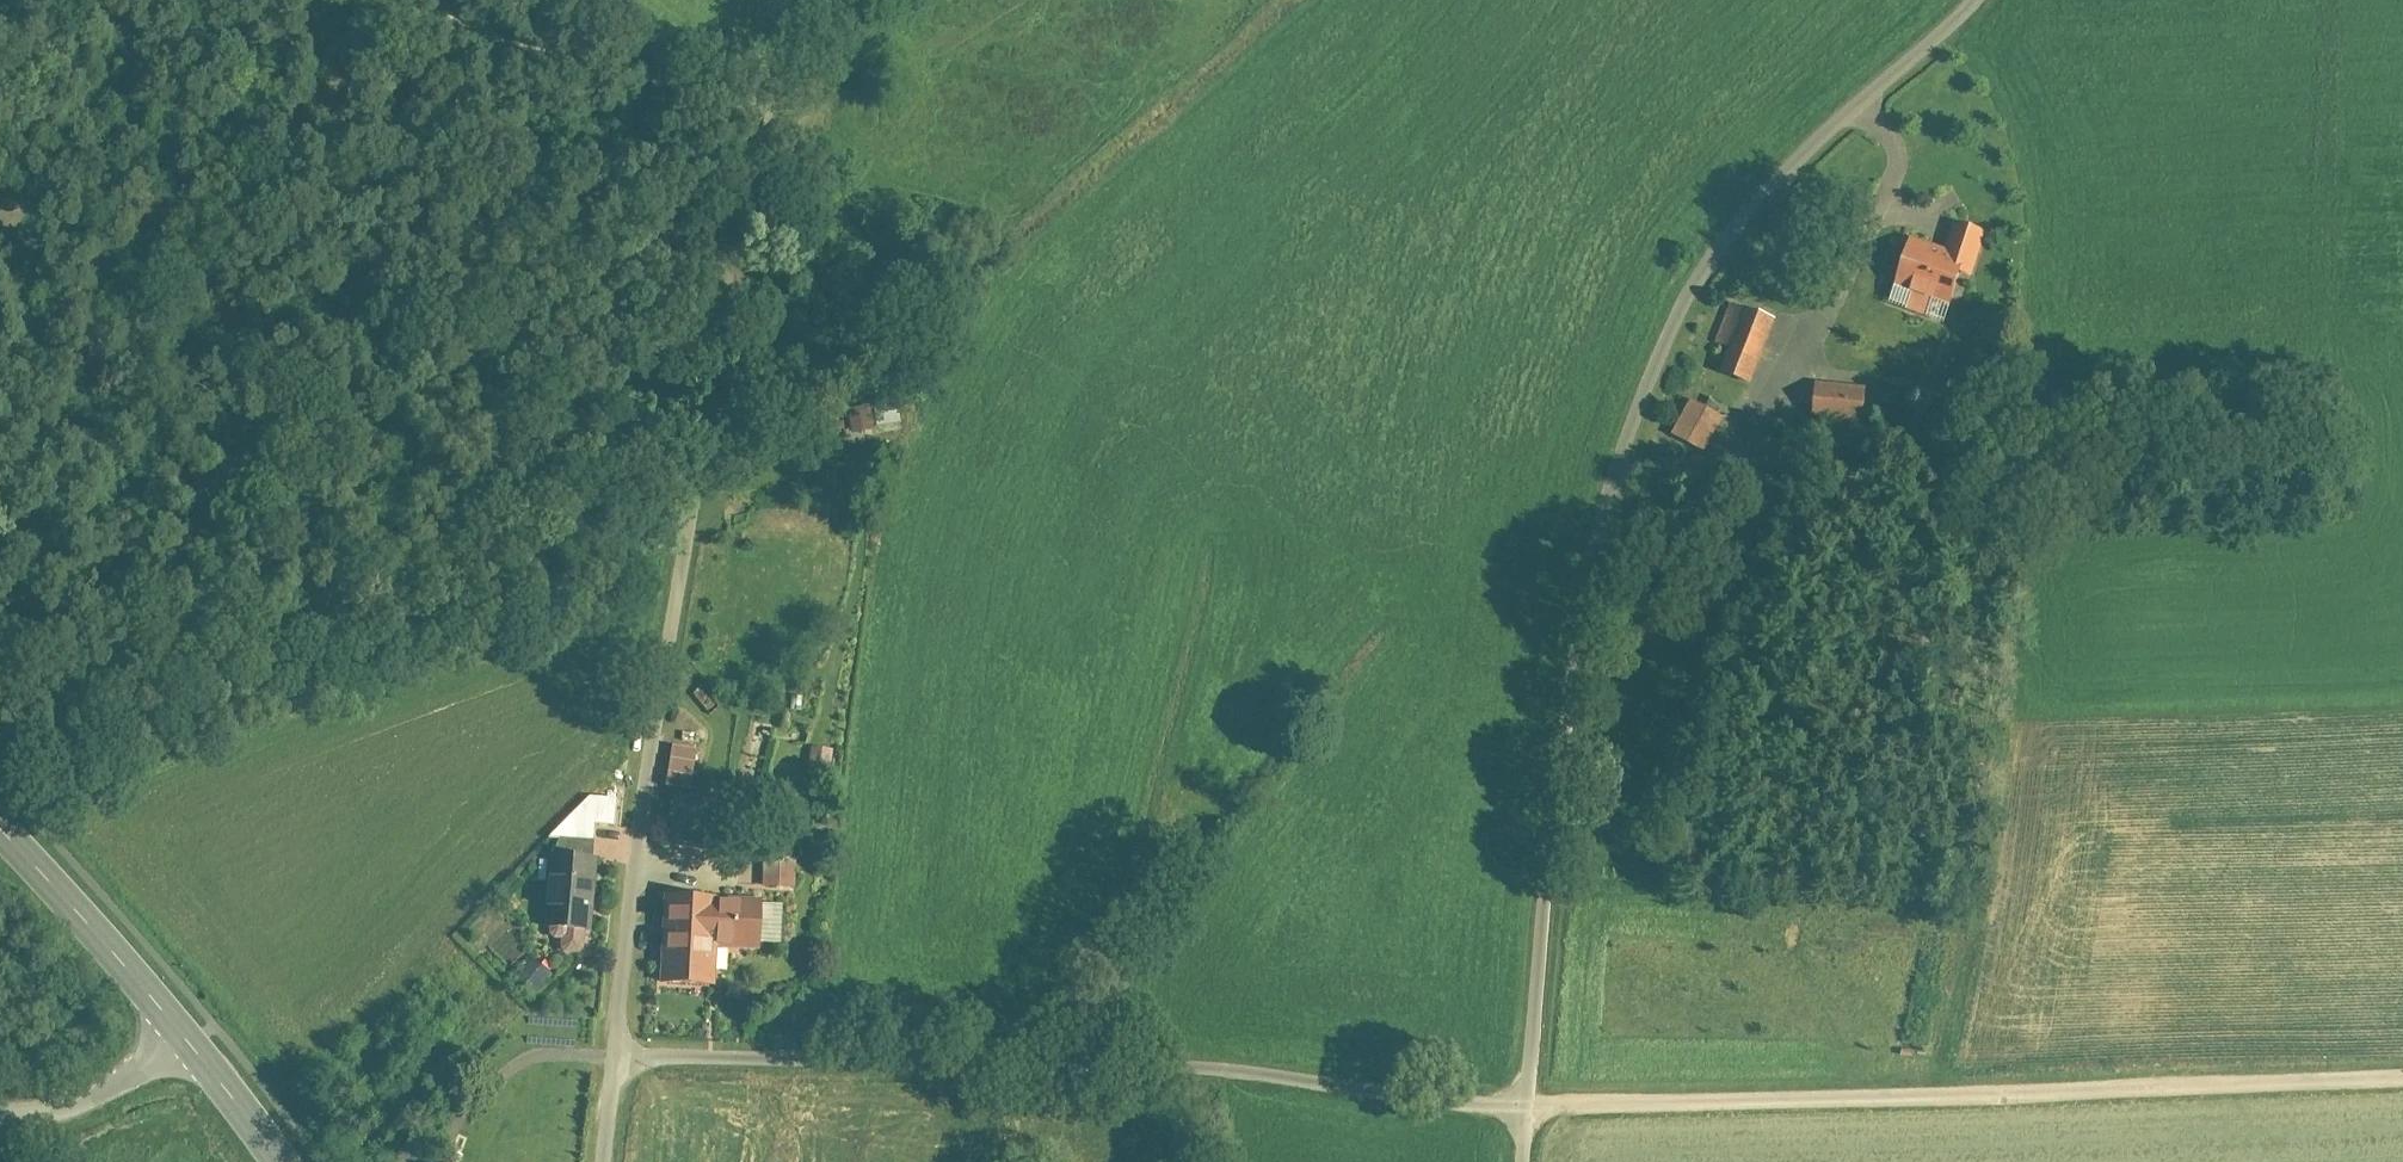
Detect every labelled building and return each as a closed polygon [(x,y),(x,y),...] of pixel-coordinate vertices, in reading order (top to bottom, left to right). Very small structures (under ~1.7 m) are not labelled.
[(1911,238),(1892,298),(1944,315),(1963,256),(1911,238)] [(1705,375),(1747,392),(1776,317),(1734,300),(1705,375)] [(1815,374),(1811,416),(1865,421),(1869,379),(1815,374)] [(1678,445),(1704,456),(1720,415),(1693,405),(1678,445)] [(664,794),(691,796),(696,748),(669,745),(664,794)] [(754,767),(740,820),(769,828),(784,775),(754,767)] [(589,798),(547,838),(568,844),(582,833),(612,835),(615,798),(589,798)] [(669,806),(666,847),(722,850),(724,810),(669,806)] [(542,857),(540,934),(581,935),(583,858),(542,857)] [(790,862),(750,861),(749,887),(790,888),(790,862)] [(659,898),(659,914),(657,914),(656,988),(698,989),(698,949),(753,950),(753,899),(659,898)] [(495,902),(467,930),(515,977),(542,949),(495,902)]
